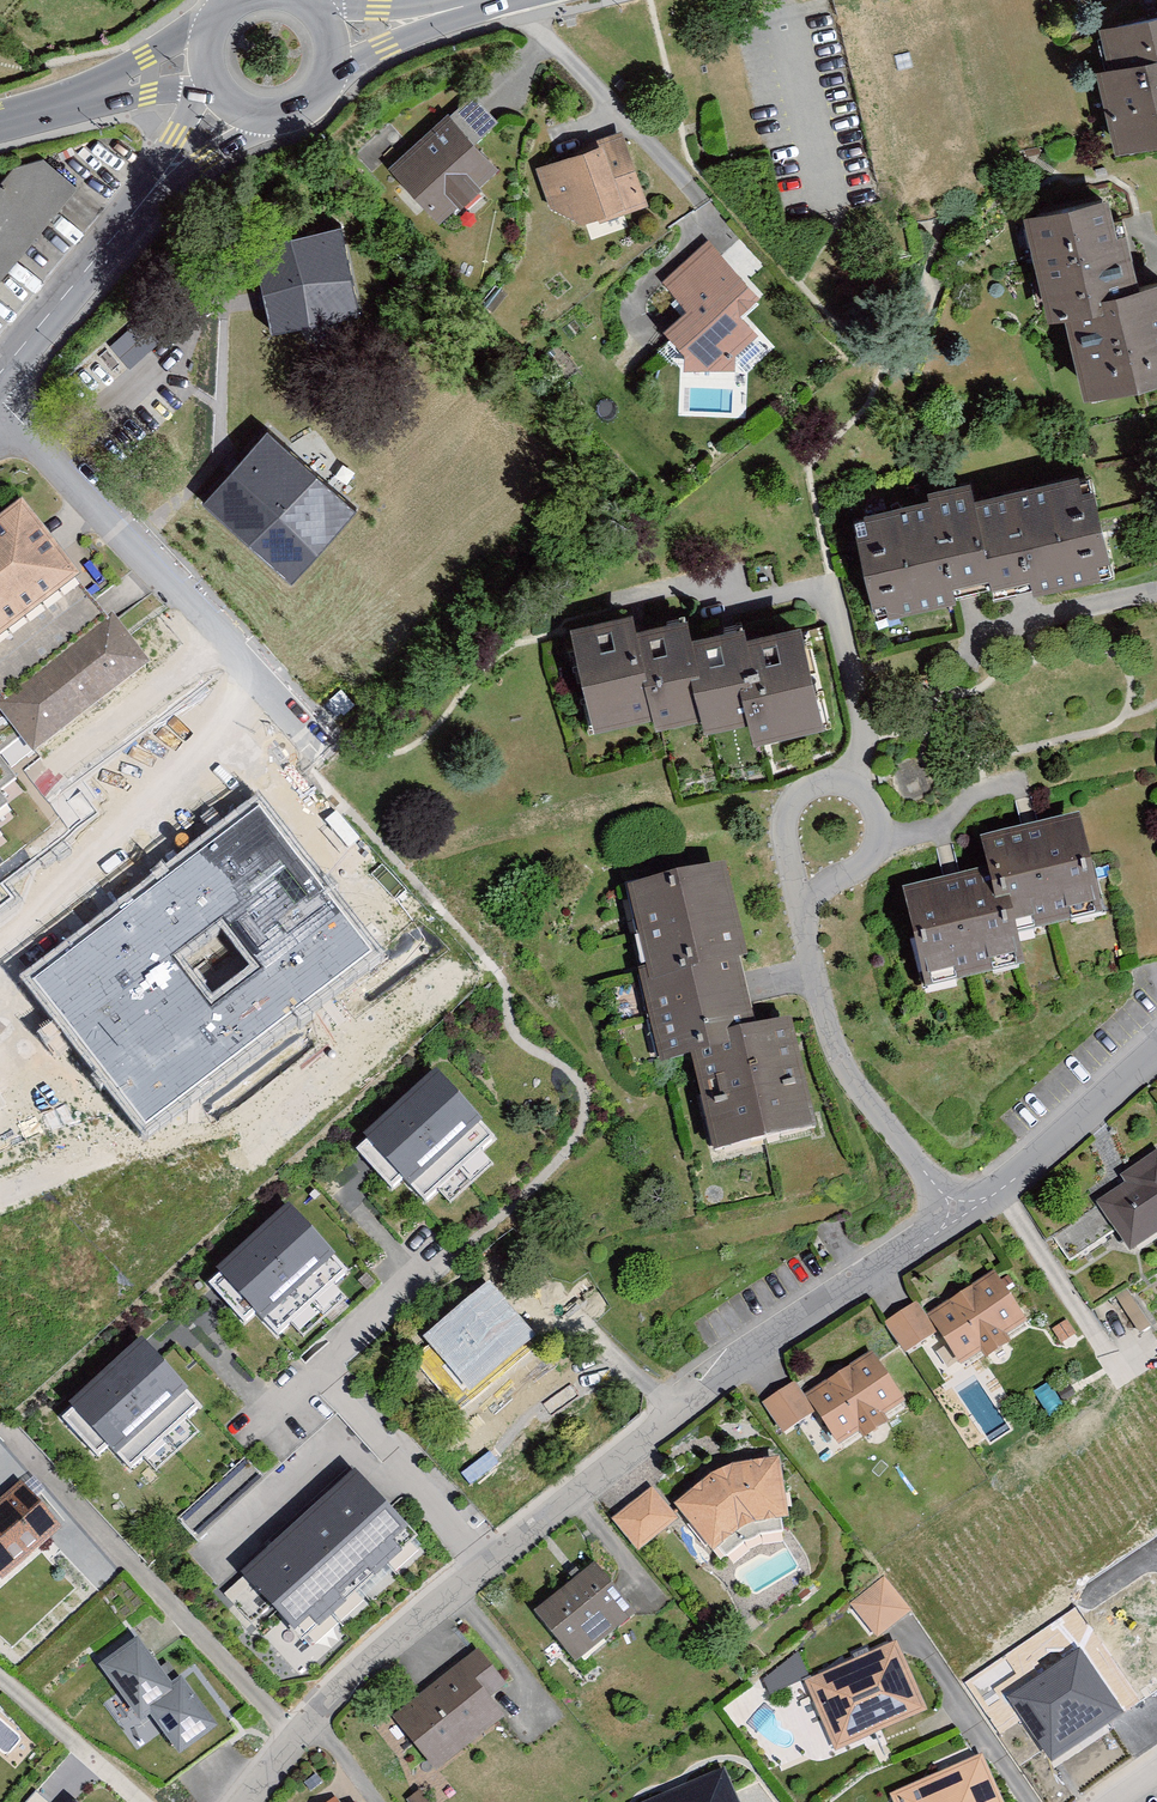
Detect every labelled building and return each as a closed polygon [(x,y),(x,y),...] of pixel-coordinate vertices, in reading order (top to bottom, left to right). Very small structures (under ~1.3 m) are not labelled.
[(1092,33),(1102,70),(1090,73),(1110,152),(1156,140),(1156,17),(1092,33)] [(493,124),(471,99),(449,118),(442,110),(379,167),(434,228),(494,174),(468,145),(493,124)] [(617,141),(591,151),(533,171),(545,212),(582,231),(642,210),(617,141)] [(71,188),(39,160),(8,170),(0,181),(0,274),(71,188)] [(1156,385),(1156,279),(1120,288),(1100,200),(1012,219),(1035,321),(1056,317),(1076,403),(1156,385)] [(753,309),(696,242),(651,282),(676,311),(652,332),(686,372),(733,372),(754,353),(731,328),(753,309)] [(334,288),(294,244),(244,289),(256,302),(171,379),(210,421),(309,330),(299,319),(334,288)] [(352,505),(268,430),(206,498),(290,573),(352,505)] [(1098,575),(1072,471),(965,497),(961,480),(917,491),(921,505),(848,524),(871,617),(980,590),(983,603),(1098,575)] [(10,524),(0,532),(0,752),(9,746),(21,763),(137,677),(102,631),(94,637),(10,524)] [(813,725),(790,626),(740,638),(736,624),(682,637),(678,620),(626,633),(621,614),(560,629),(585,734),(642,721),(645,735),(688,725),(690,734),(742,721),(747,741),(813,725)] [(12,783),(0,767),(0,792),(12,783)] [(10,807),(0,794),(0,814),(10,807)] [(378,950),(260,796),(27,972),(145,1127),(378,950)] [(1094,914),(1072,826),(972,851),(979,877),(895,898),(919,993),(1015,969),(1006,937),(1094,914)] [(699,1158),(802,1139),(781,1027),(745,1034),(717,877),(619,895),(651,1070),(682,1065),(699,1158)] [(409,1049),(337,1117),(407,1191),(479,1123),(409,1049)] [(1156,1231),(1156,1160),(1153,1154),(1115,1179),(1120,1185),(1091,1203),(1109,1233),(1123,1253),(1156,1231)] [(269,1184),(196,1252),(262,1322),(335,1255),(269,1184)] [(1109,1233),(1091,1203),(1046,1231),(1064,1261),(1109,1233)] [(979,1359),(1002,1346),(998,1339),(1020,1326),(990,1276),(922,1316),(952,1366),(975,1353),(979,1359)] [(532,1342),(482,1286),(417,1343),(437,1367),(430,1374),(458,1406),(532,1342)] [(1152,1323),(1131,1288),(1113,1298),(1134,1334),(1152,1323)] [(911,1305),(880,1324),(898,1355),(930,1336),(911,1305)] [(122,1320),(47,1382),(109,1457),(184,1395),(122,1320)] [(1063,1320),(1046,1329),(1054,1345),(1072,1336),(1063,1320)] [(858,1438),(881,1424),(877,1418),(899,1405),(868,1354),(801,1395),(831,1445),(854,1431),(858,1438)] [(790,1383),(758,1402),(777,1434),(809,1415),(790,1383)] [(675,1508),(708,1547),(739,1521),(782,1516),(775,1463),(721,1469),(675,1508)] [(354,1477),(244,1574),(298,1634),(407,1537),(354,1477)] [(18,1481),(0,1497),(0,1588),(64,1533),(18,1481)] [(651,1499),(614,1526),(633,1552),(670,1525),(651,1499)] [(590,1568),(531,1616),(573,1666),(631,1618),(590,1568)] [(908,1610),(881,1578),(848,1604),(874,1637),(908,1610)] [(119,1620),(83,1646),(128,1708),(140,1700),(169,1740),(207,1713),(174,1668),(161,1677),(119,1620)] [(894,1645),(804,1682),(832,1749),(922,1712),(894,1645)] [(1082,1645),(1005,1694),(1049,1762),(1125,1714),(1082,1645)] [(477,1650),(386,1722),(426,1772),(517,1700),(477,1650)] [(800,1657),(763,1673),(770,1691),(807,1675),(800,1657)] [(888,1796),(890,1801),(996,1801),(978,1759),(888,1796)] [(652,1801),(736,1801),(723,1772),(652,1801)] [(24,1801),(49,1801),(34,1789),(24,1801)]
